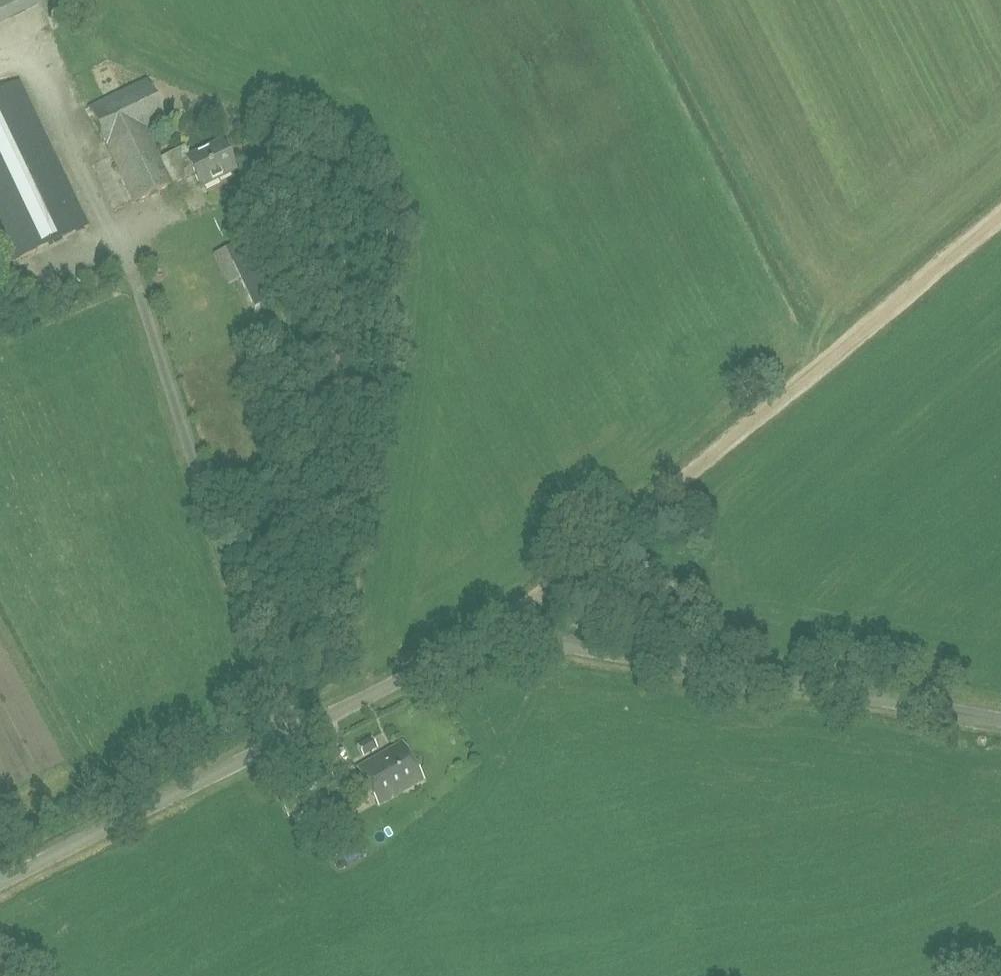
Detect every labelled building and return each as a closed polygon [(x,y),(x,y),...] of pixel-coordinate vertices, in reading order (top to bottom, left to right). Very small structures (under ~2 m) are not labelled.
[(40,3),(38,0),(0,0),(0,22),(40,3)] [(84,71),(101,64),(97,55),(80,62),(84,71)] [(87,224),(18,79),(0,88),(0,234),(12,260),(87,224)] [(160,157),(147,129),(166,120),(147,79),(88,107),(133,203),(193,174),(199,187),(235,171),(221,142),(190,157),(184,146),(160,157)] [(254,305),(276,295),(255,251),(251,253),(244,240),(213,254),(228,285),(241,279),(254,305)] [(269,354),(292,342),(285,324),(260,336),(269,354)] [(362,755),(376,746),(370,736),(356,745),(362,755)] [(377,804),(422,778),(401,741),(356,766),(377,804)]
